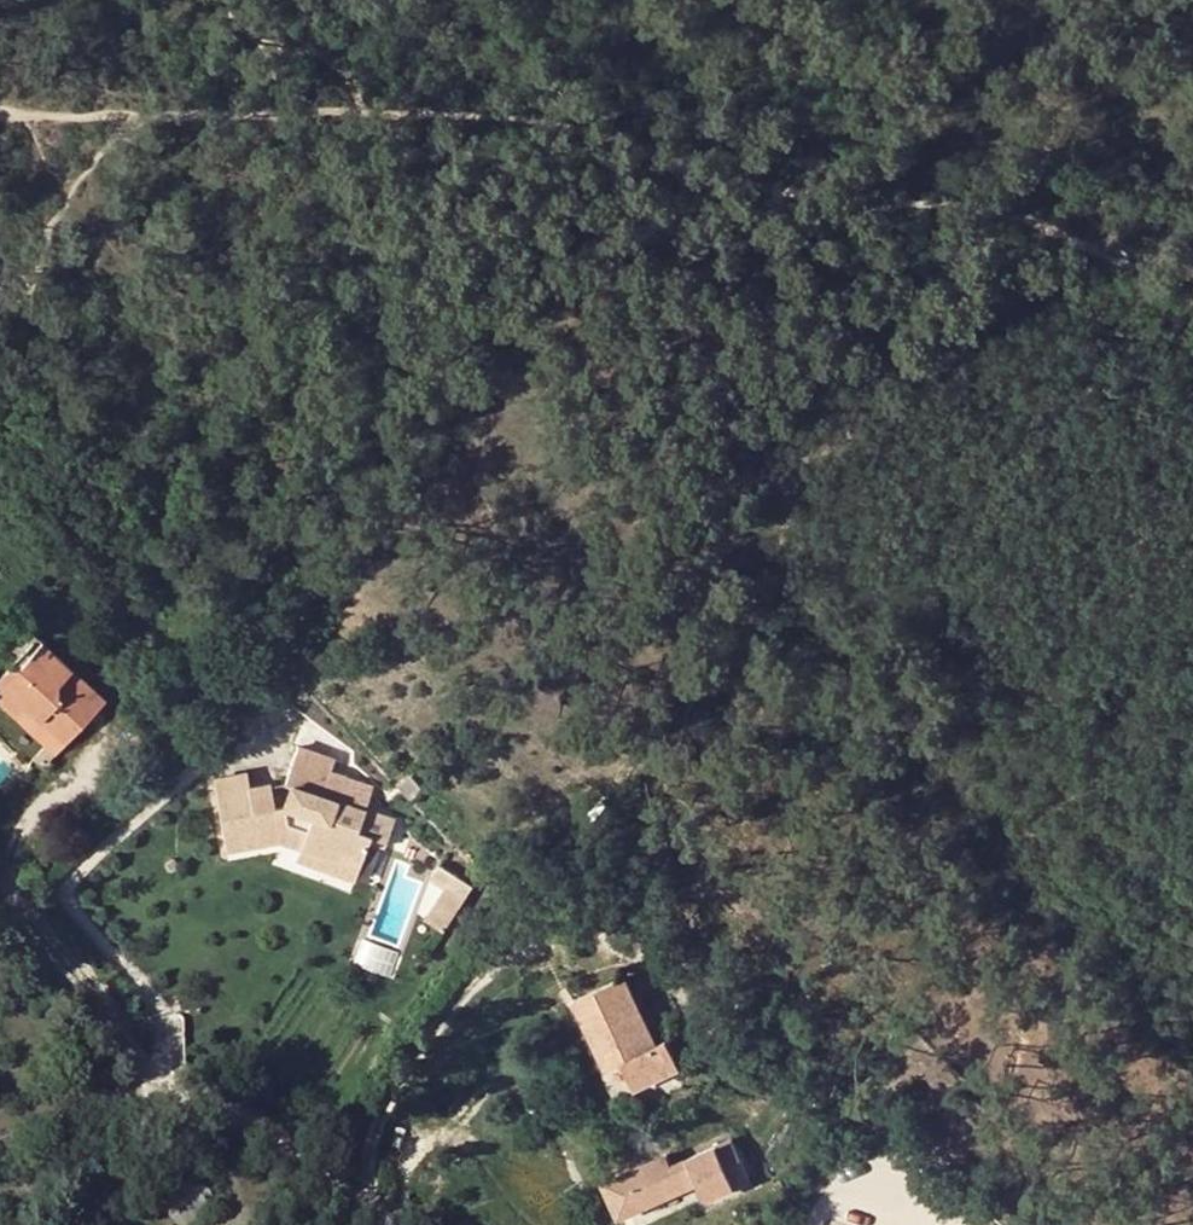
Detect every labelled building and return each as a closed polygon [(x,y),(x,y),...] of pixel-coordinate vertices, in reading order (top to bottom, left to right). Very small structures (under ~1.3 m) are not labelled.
[(59,747),(99,704),(36,645),(8,675),(0,675),(0,712),(10,722),(20,711),(59,747)] [(10,722),(48,758),(59,747),(20,711),(10,722)] [(262,794),(221,802),(218,787),(194,791),(201,828),(206,860),(258,851),(254,830),(267,827),(287,834),(279,859),(315,873),(318,865),(337,873),(346,852),(361,857),(369,838),(298,810),(311,775),(275,761),(262,794)] [(267,827),(254,830),(258,851),(279,859),(287,834),(267,827)] [(409,905),(390,936),(407,947),(426,916),(409,905)] [(545,1015),(583,1085),(598,1076),(622,1039),(593,986),(545,1015)] [(645,1046),(630,1054),(622,1039),(598,1076),(612,1103),(661,1073),(645,1046)] [(737,1188),(719,1149),(716,1143),(667,1165),(662,1154),(610,1177),(628,1217),(700,1185),(708,1201),(737,1188)] [(732,1143),(719,1149),(737,1188),(750,1182),(732,1143)]
